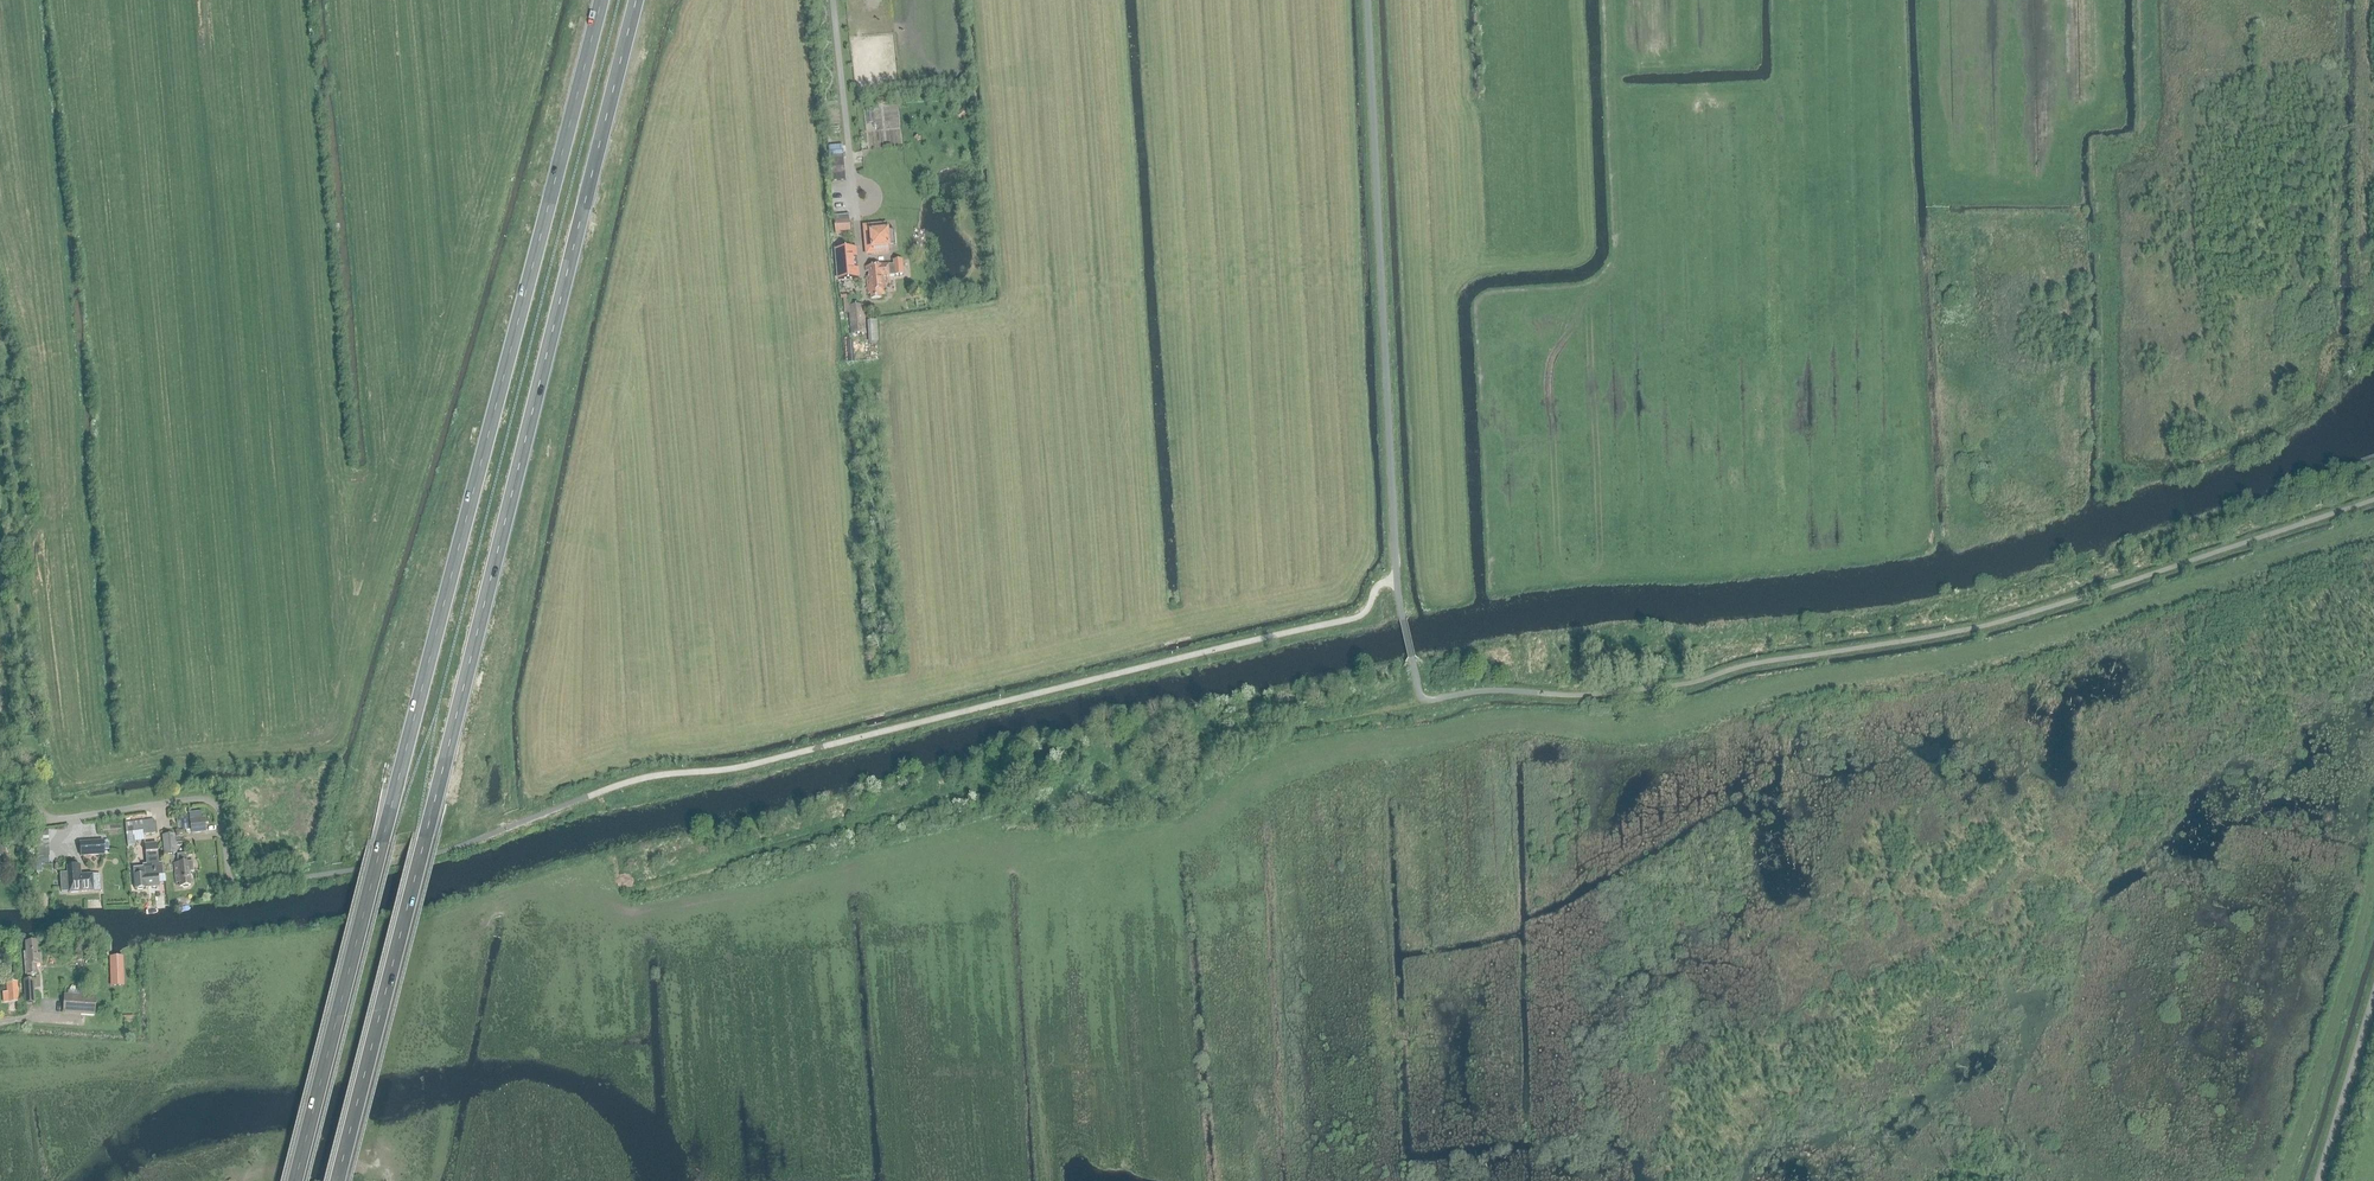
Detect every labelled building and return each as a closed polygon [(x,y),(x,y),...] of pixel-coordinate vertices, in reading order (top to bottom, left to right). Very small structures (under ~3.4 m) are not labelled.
[(964,107),(957,114),(962,119),(969,112),(964,107)] [(844,220),(835,220),(836,232),(836,234),(841,234),(841,231),(845,231),(844,220)] [(861,226),(864,253),(884,251),(882,225),(861,226)] [(855,248),(836,250),(838,280),(858,278),(857,268),(853,269),(852,258),(856,258),(855,248)] [(870,266),(865,267),(865,271),(868,271),(869,277),(866,277),(866,278),(867,278),(868,294),(871,294),(871,299),(883,298),(882,295),(884,295),(883,276),(890,276),(904,275),(902,260),(893,261),(894,265),(889,265),(870,266)] [(981,288),(981,289),(981,290),(982,290),(982,291),(983,292),(984,292),(985,293),(986,293),(987,292),(988,292),(989,291),(989,290),(990,289),(990,288),(989,287),(989,286),(989,285),(988,285),(987,284),(986,284),(985,284),(984,284),(983,285),(982,285),(982,286),(981,287),(981,288)] [(866,333),(866,327),(863,305),(851,307),(850,298),(840,299),(841,314),(848,314),(850,328),(851,334),(866,333)] [(188,813),(191,834),(206,832),(204,817),(201,818),(201,812),(188,813)] [(126,833),(135,831),(142,830),(143,835),(155,834),(154,828),(158,828),(157,818),(125,823),(126,833)] [(163,842),(165,858),(176,857),(174,841),(163,842)] [(103,842),(79,843),(80,856),(104,854),(103,842)] [(136,888),(138,888),(139,889),(142,888),(142,886),(159,885),(158,875),(163,875),(162,865),(159,865),(158,861),(159,861),(158,845),(147,846),(148,865),(144,865),(144,868),(135,868),(135,875),(136,888)] [(179,862),(175,862),(177,882),(180,881),(180,885),(184,885),(184,886),(187,886),(187,884),(190,884),(189,871),(194,870),(193,860),(188,861),(187,852),(178,853),(179,862)] [(68,891),(68,892),(93,891),(93,890),(101,890),(100,874),(93,875),(81,875),(81,865),(68,866),(68,872),(61,872),(61,891),(68,891)] [(25,953),(23,953),(24,965),(26,965),(27,975),(37,974),(36,964),(39,964),(39,954),(36,954),(35,943),(24,943),(25,953)] [(23,980),(25,1004),(35,1003),(33,979),(23,980)] [(17,982),(6,983),(8,1003),(18,1002),(17,982)] [(93,1016),(94,1002),(95,996),(64,993),(62,1014),(93,1016)]
